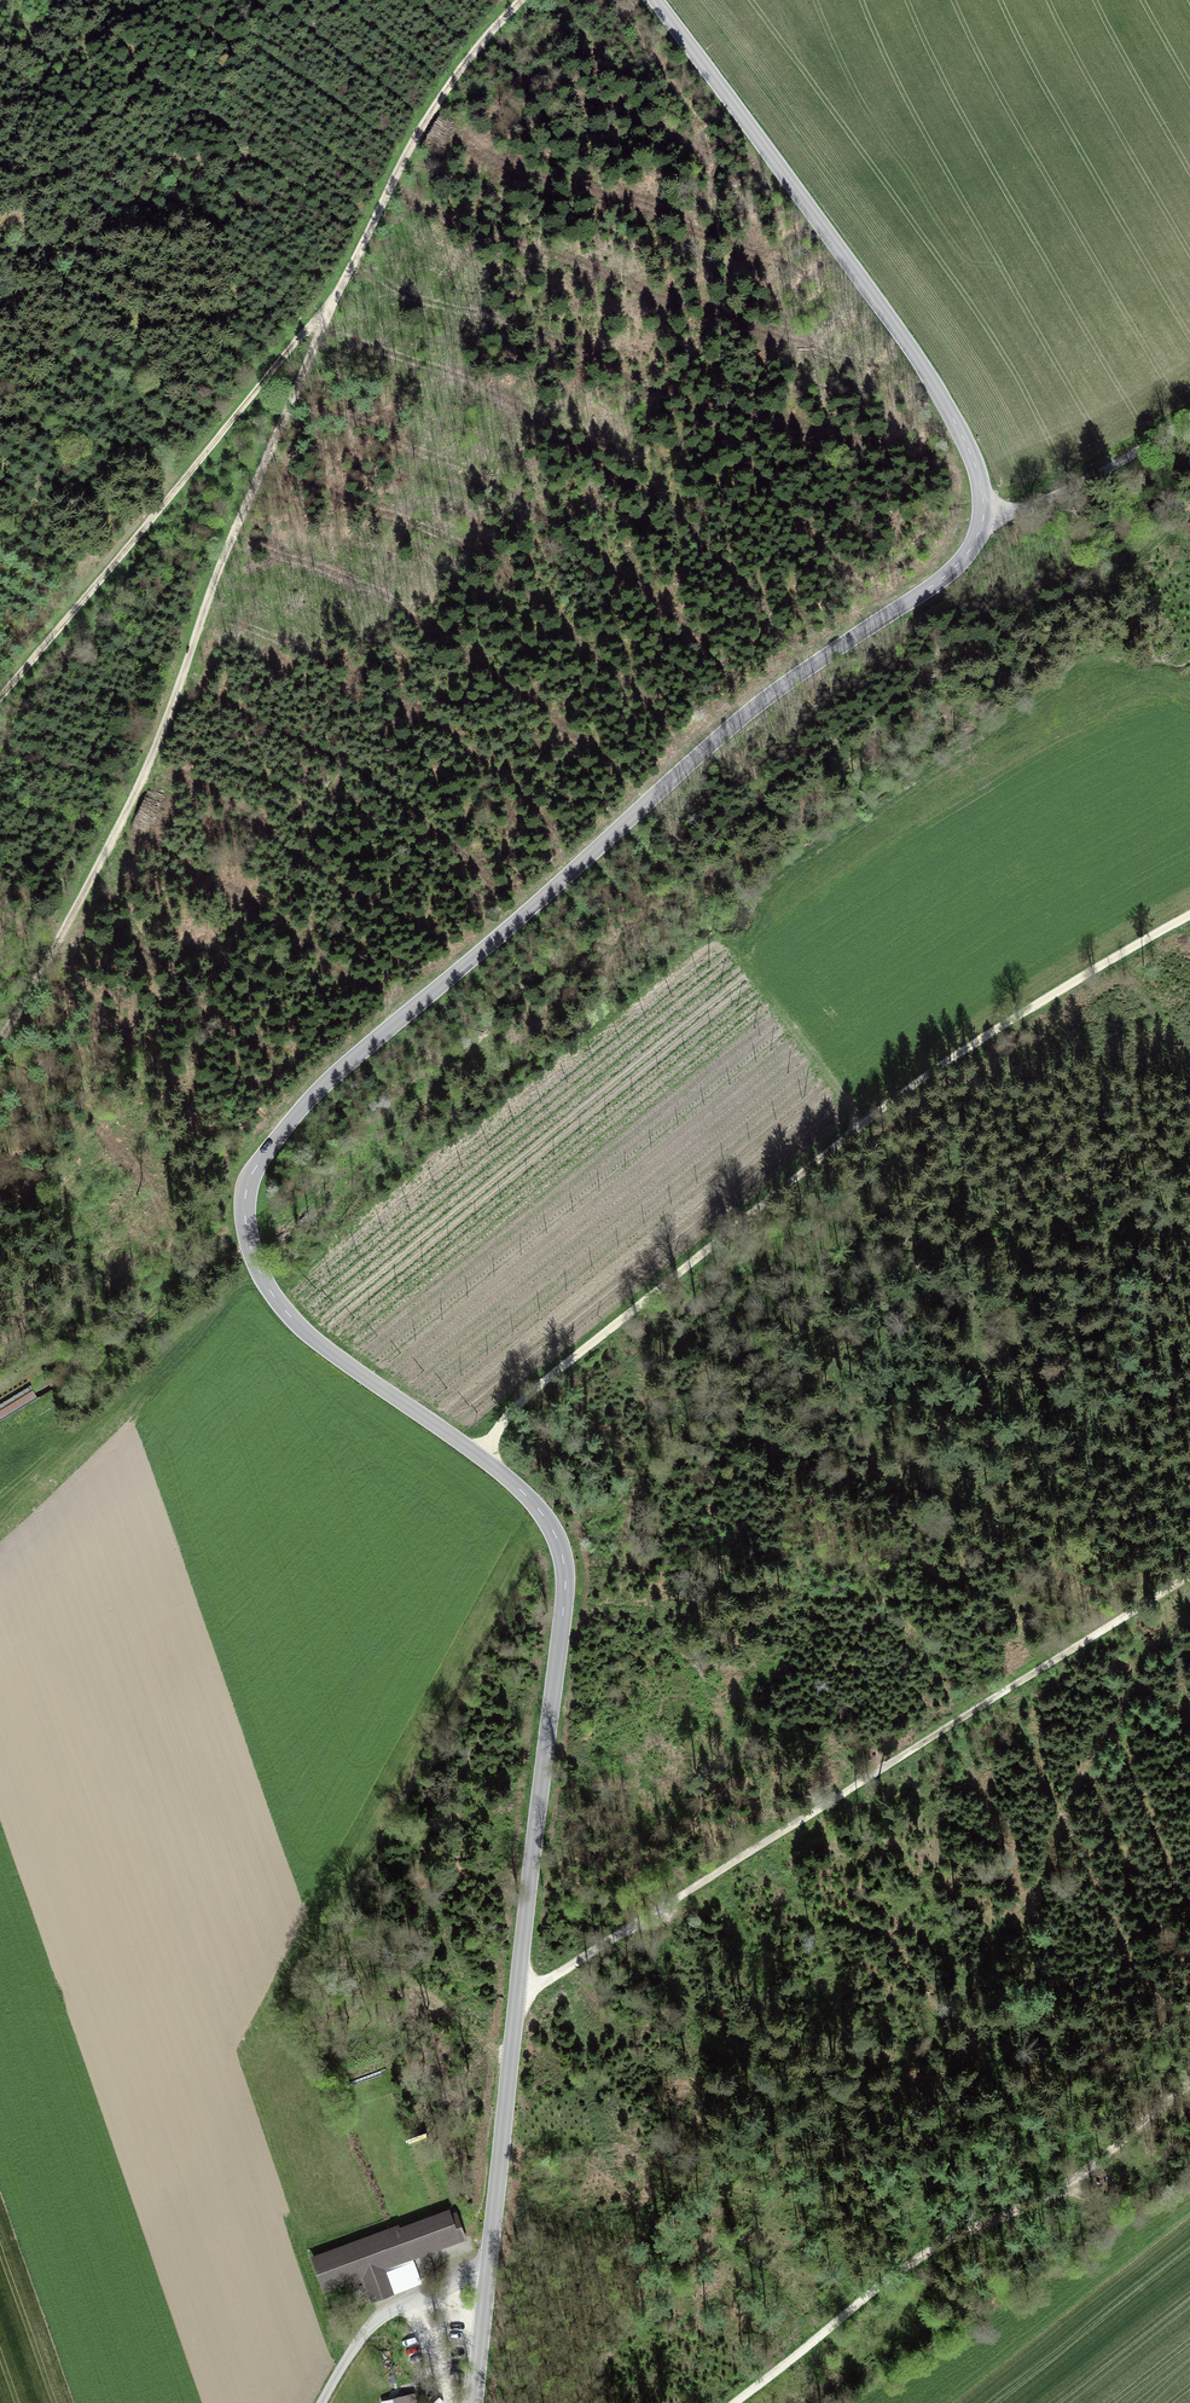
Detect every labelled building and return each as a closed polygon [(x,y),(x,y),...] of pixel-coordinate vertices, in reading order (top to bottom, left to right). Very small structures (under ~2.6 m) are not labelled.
[(323,2289),(363,2275),(372,2300),(390,2293),(381,2268),(464,2238),(456,2214),(449,2217),(447,2213),(397,2232),(396,2229),(313,2259),(323,2289)] [(413,2394),(394,2398),(395,2402),(415,2402),(413,2394)]
